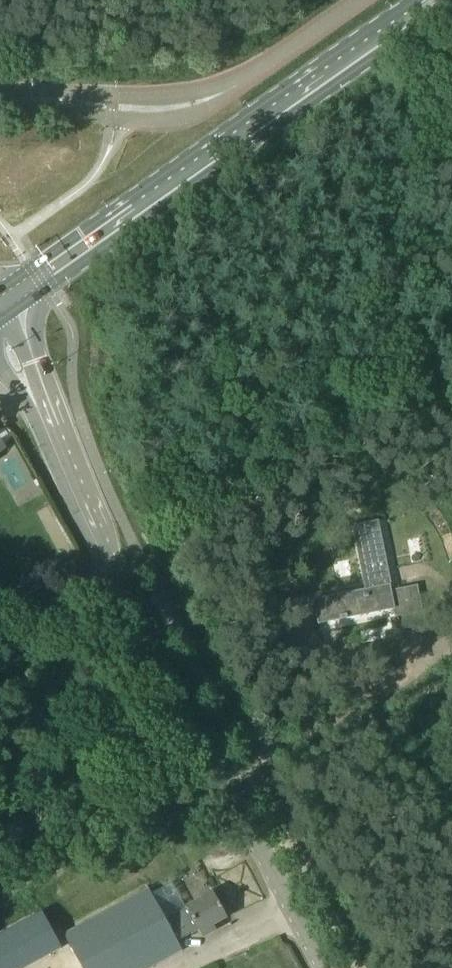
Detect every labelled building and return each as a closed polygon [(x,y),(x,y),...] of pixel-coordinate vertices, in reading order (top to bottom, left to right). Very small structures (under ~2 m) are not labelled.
[(376,547),(389,612),(348,620),(352,641),(414,629),(416,639),(433,635),(427,607),(414,610),(401,542),(376,547)] [(166,919),(149,888),(64,934),(82,967),(147,967),(182,949),(178,940),(166,919)] [(202,936),(216,929),(213,924),(227,916),(213,891),(186,906),(186,907),(166,919),(178,940),(199,929),(202,936)] [(62,948),(42,911),(0,933),(0,967),(25,967),(62,948)]
